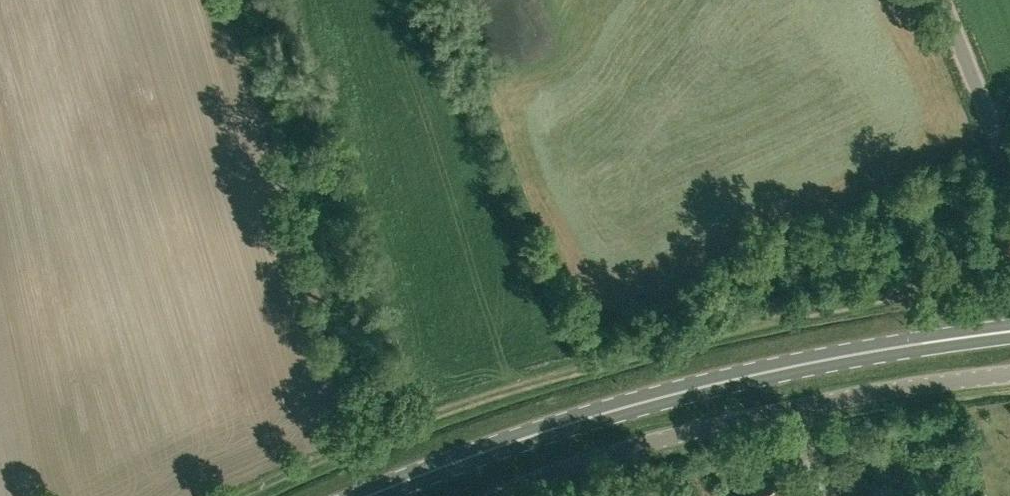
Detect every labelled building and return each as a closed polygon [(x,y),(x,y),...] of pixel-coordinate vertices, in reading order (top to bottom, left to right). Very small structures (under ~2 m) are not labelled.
[(782,486),(757,495),(786,495),(782,486)]
